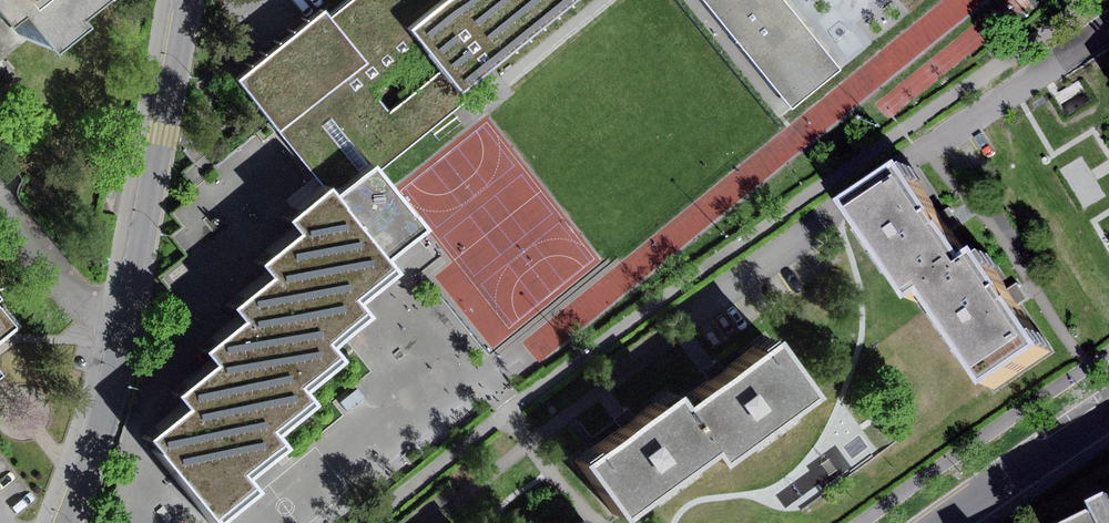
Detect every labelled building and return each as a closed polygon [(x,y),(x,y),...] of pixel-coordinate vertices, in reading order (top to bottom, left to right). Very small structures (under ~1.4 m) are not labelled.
[(28,43),(62,16),(56,9),(68,0),(0,0),(0,9),(28,43)] [(229,78),(323,190),(358,160),(371,176),(458,104),(444,88),(392,26),(424,0),(347,0),(323,20),(313,8),(229,78)] [(392,26),(444,88),(552,0),(424,0),(392,26)] [(779,0),(697,0),(786,107),(834,68),(779,0)] [(126,436),(197,522),(216,522),(257,489),(247,476),(284,446),(273,433),(311,402),(298,386),(332,359),(319,343),(356,313),(345,299),(382,269),(370,254),(409,223),(371,176),(358,160),(323,190),(316,195),(306,183),(269,212),(282,227),(244,258),(253,270),(215,301),(226,315),(189,345),(198,358),(158,390),(168,402),(126,436)] [(926,299),(974,264),(943,222),(907,171),(847,214),(915,307),(926,299)] [(974,264),(926,299),(993,393),(1053,350),(1015,297),(986,256),(974,264)] [(0,309),(0,339),(21,326),(8,304),(0,309)] [(709,372),(667,404),(701,448),(711,461),(803,392),(759,334),(709,372)] [(354,386),(335,401),(344,412),(363,396),(354,386)] [(611,516),(701,448),(667,404),(658,392),(623,419),(568,460),(611,516)] [(851,477),(885,462),(872,434),(839,448),(851,477)] [(1097,522),(1108,522),(1108,507),(1103,510),(1107,518),(1097,522)]
